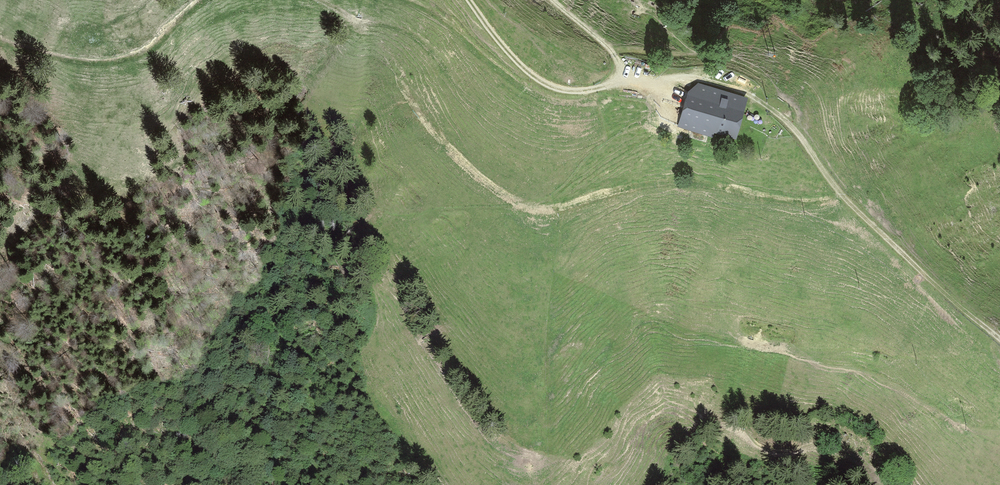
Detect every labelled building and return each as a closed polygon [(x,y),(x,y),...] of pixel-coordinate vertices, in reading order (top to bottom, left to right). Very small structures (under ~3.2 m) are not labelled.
[(745,100),(689,86),(680,122),(736,136),(745,100)]
